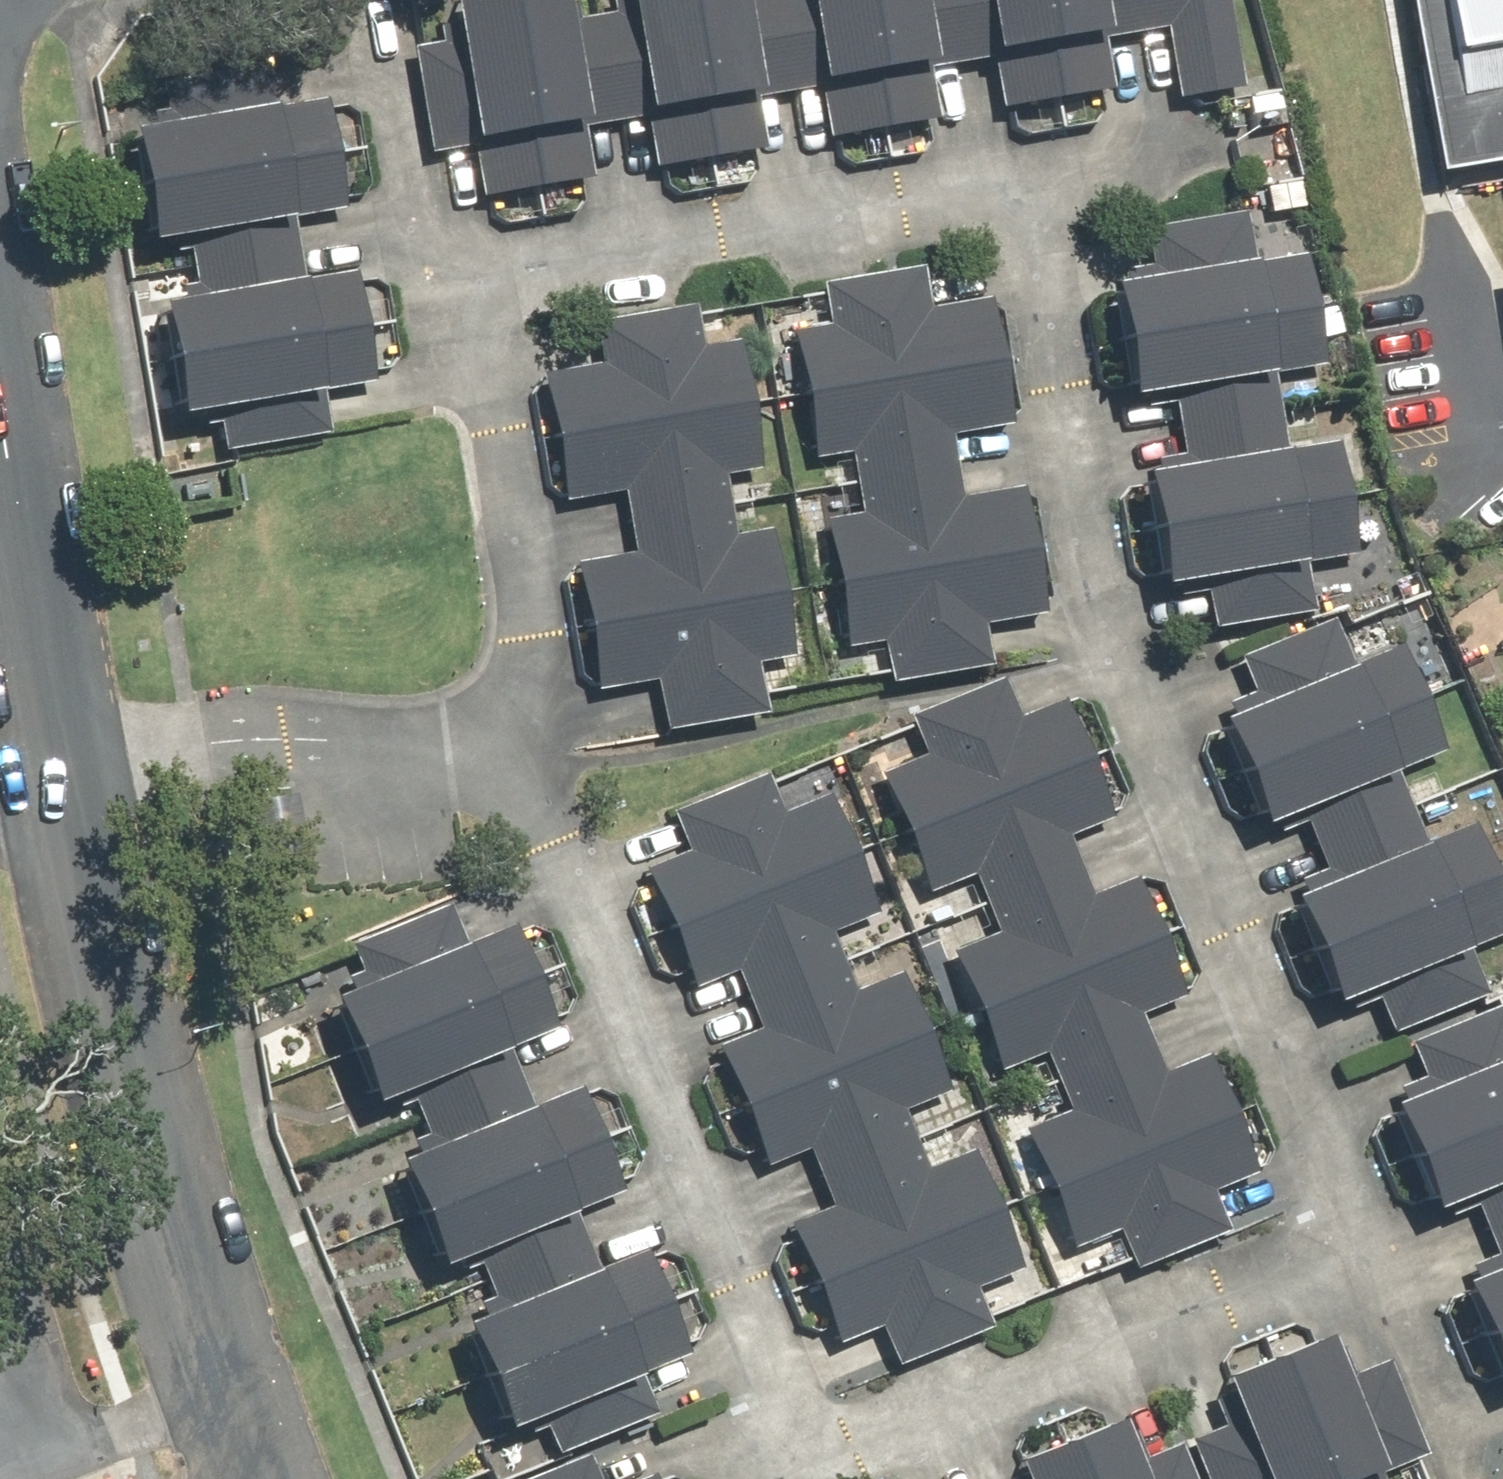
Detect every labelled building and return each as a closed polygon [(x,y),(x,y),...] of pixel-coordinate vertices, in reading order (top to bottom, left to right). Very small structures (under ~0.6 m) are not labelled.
[(539,174),(511,0),(459,0),(465,34),(423,41),(440,148),(484,141),(491,182),(539,174)] [(589,13),(582,15),(580,0),(511,0),(539,174),(594,166),(588,124),(607,121),(589,13)] [(696,151),(671,0),(641,0),(641,5),(589,13),(607,121),(653,113),(660,156),(696,151)] [(776,0),(671,0),(696,151),(770,140),(762,89),(790,85),(776,0)] [(874,0),(776,0),(790,85),(828,79),(836,130),(894,121),(874,0)] [(960,62),(949,0),(874,0),(894,121),(945,113),(937,66),(960,62)] [(1061,96),(1045,0),(949,0),(960,62),(997,56),(1005,104),(1061,96)] [(1061,96),(1125,86),(1116,45),(1109,0),(1045,0),(1061,96)] [(1116,45),(1151,40),(1161,109),(1224,99),(1209,0),(1109,0),(1116,45)] [(1441,187),(1502,176),(1502,0),(1407,0),(1441,187)] [(145,114),(154,175),(345,148),(338,96),(272,105),(266,63),(164,78),(169,110),(145,114)] [(210,229),(213,255),(307,243),(303,211),(354,205),(345,148),(154,175),(164,234),(210,229)] [(1105,345),(1315,323),(1309,265),(1250,271),(1245,223),(1146,233),(1150,279),(1099,284),(1105,345)] [(172,285),(180,347),(369,321),(362,268),(311,275),(307,243),(213,255),(216,279),(172,285)] [(948,305),(941,259),(835,274),(842,323),(807,328),(816,389),(1015,360),(1006,297),(948,305)] [(710,302),(605,320),(613,366),(555,376),(566,438),(764,404),(754,344),(719,350),(710,302)] [(369,321),(180,347),(189,408),(234,402),(239,443),(333,431),(326,381),(377,374),(369,321)] [(1319,370),(1315,323),(1105,345),(1111,395),(1159,390),(1166,430),(1268,419),(1265,376),(1319,370)] [(864,475),(970,458),(964,423),(1022,414),(1015,360),(816,389),(824,451),(859,446),(864,475)] [(634,482),(639,518),(745,501),(741,472),(776,466),(764,404),(566,438),(576,492),(634,482)] [(1123,541),(1332,517),(1325,454),(1272,459),(1268,419),(1166,430),(1169,455),(1114,462),(1123,541)] [(975,488),(970,458),(864,475),(869,506),(834,512),(844,570),(1043,536),(1032,479),(975,488)] [(745,501),(639,518),(644,548),(587,557),(594,614),(794,585),(786,527),(750,532),(745,501)] [(1334,551),(1332,517),(1123,541),(1131,595),(1180,589),(1185,637),(1296,625),(1288,556),(1334,551)] [(899,677),(1005,659),(996,608),(1054,598),(1043,536),(844,570),(855,635),(891,629),(899,677)] [(661,669),(669,720),(776,704),(768,655),(804,650),(794,585),(594,614),(604,677),(661,669)] [(1221,783),(1416,704),(1394,650),(1339,672),(1321,627),(1229,664),(1246,707),(1198,726),(1221,783)] [(1023,714),(1008,680),(912,721),(926,756),(894,769),(917,824),(1100,746),(1077,691),(1023,714)] [(1433,748),(1416,704),(1221,783),(1241,829),(1286,811),(1303,848),(1398,809),(1383,769),(1433,748)] [(984,894),(1083,853),(1070,822),(1124,799),(1100,746),(917,824),(941,882),(973,869),(984,894)] [(794,805),(781,770),(683,808),(696,844),(663,857),(685,912),(870,840),(849,784),(794,805)] [(1292,966),(1487,886),(1462,826),(1413,847),(1398,809),(1303,848),(1313,871),(1262,892),(1292,966)] [(750,984),(850,946),(838,915),(893,893),(870,840),(685,912),(707,971),(740,958),(750,984)] [(1101,896),(1083,853),(984,894),(1004,939),(971,953),(994,1009),(1180,932),(1155,873),(1101,896)] [(1498,918),(1487,886),(1292,966),(1315,1016),(1360,997),(1379,1042),(1482,999),(1455,936),(1498,918)] [(370,1043),(550,972),(530,924),(468,948),(450,903),(354,939),(371,982),(349,990),(370,1043)] [(1063,1081),(1161,1038),(1146,1006),(1200,982),(1180,932),(994,1009),(1018,1068),(1051,1054),(1063,1081)] [(867,989),(850,946),(750,984),(768,1030),(734,1043),(756,1099),(944,1028),(921,969),(867,989)] [(572,1027),(550,972),(370,1043),(391,1096),(412,1087),(423,1115),(526,1075),(516,1049),(572,1027)] [(1502,1124),(1502,1058),(1486,1016),(1394,1053),(1411,1095),(1363,1115),(1386,1171),(1502,1124)] [(822,1173),(922,1133),(908,1101),(963,1079),(944,1028),(756,1099),(778,1159),(811,1146),(822,1173)] [(1173,1066),(1161,1038),(1063,1081),(1076,1110),(1043,1124),(1067,1178),(1251,1096),(1227,1043),(1173,1066)] [(436,1205),(617,1132),(594,1079),(538,1102),(526,1075),(423,1115),(437,1144),(415,1152),(436,1205)] [(1147,1268),(1245,1224),(1224,1177),(1277,1153),(1251,1096),(1067,1178),(1094,1238),(1127,1223),(1147,1268)] [(1386,1171),(1406,1218),(1451,1200),(1467,1236),(1502,1222),(1502,1124),(1386,1171)] [(639,1185),(617,1132),(436,1205),(457,1256),(479,1247),(489,1277),(589,1236),(577,1210),(639,1185)] [(933,1162),(922,1133),(822,1173),(834,1203),(800,1216),(823,1271),(1010,1194),(987,1141),(933,1162)] [(900,1363),(1000,1322),(980,1275),(1034,1253),(1010,1194),(823,1271),(848,1331),(881,1317),(900,1363)] [(1502,1331),(1502,1222),(1467,1236),(1477,1260),(1426,1281),(1455,1350),(1502,1331)] [(502,1367),(679,1295),(659,1246),(603,1269),(589,1236),(489,1277),(501,1305),(480,1314),(502,1367)] [(700,1345),(679,1295),(502,1367),(523,1420),(545,1412),(562,1454),(657,1415),(638,1370),(700,1345)] [(1455,1350),(1480,1404),(1502,1394),(1502,1331),(1455,1350)] [(1326,1478),(1386,1478),(1381,1466),(1426,1448),(1387,1355),(1345,1372),(1329,1335),(1276,1358),(1326,1478)] [(1276,1358),(1224,1379),(1239,1414),(1209,1427),(1230,1478),(1326,1478),(1276,1358)] [(1090,1478),(1202,1478),(1186,1439),(1143,1456),(1128,1419),(1074,1441),(1090,1478)] [(1074,1441),(1023,1463),(1029,1478),(1090,1478),(1074,1441)] [(595,1459),(543,1478),(604,1478),(595,1459)] [(664,1463),(623,1478),(671,1478),(664,1463)]
